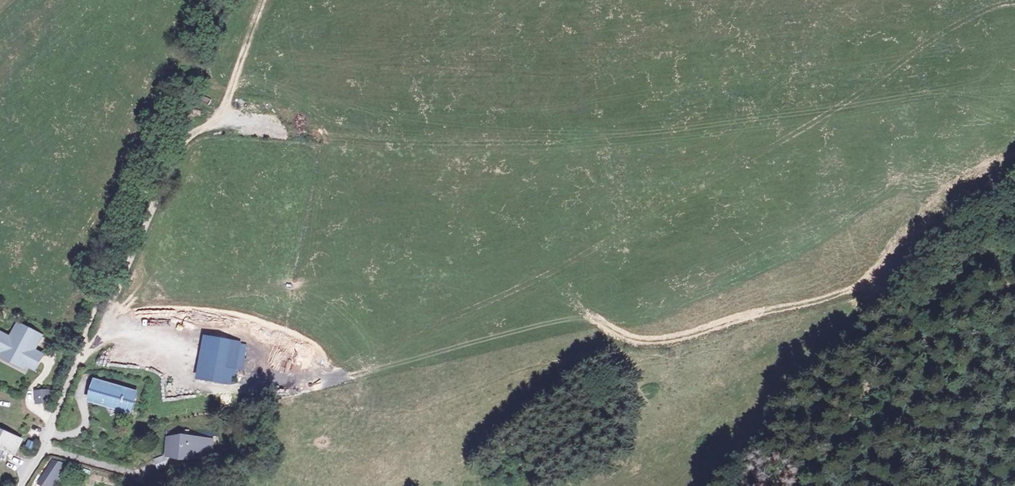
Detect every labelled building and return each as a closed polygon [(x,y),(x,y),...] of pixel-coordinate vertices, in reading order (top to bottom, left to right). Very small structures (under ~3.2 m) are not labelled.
[(0,336),(0,350),(4,352),(2,355),(25,367),(27,364),(35,369),(40,361),(39,361),(33,358),(36,352),(34,350),(42,336),(19,324),(14,334),(17,335),(15,340),(2,333),(0,336)] [(247,340),(239,339),(240,338),(205,333),(199,374),(234,379),(236,364),(243,365),(247,340)] [(43,355),(36,352),(33,358),(39,361),(43,355)] [(135,393),(96,382),(91,398),(131,408),(135,393)] [(48,390),(37,391),(37,401),(49,400),(48,390)] [(0,430),(0,454),(3,447),(14,454),(21,441),(0,430)] [(212,435),(172,435),(169,463),(189,465),(190,453),(211,453),(212,435)] [(154,466),(165,467),(166,457),(155,456),(154,466)] [(53,457),(36,484),(40,485),(53,485),(67,464),(53,457)]
